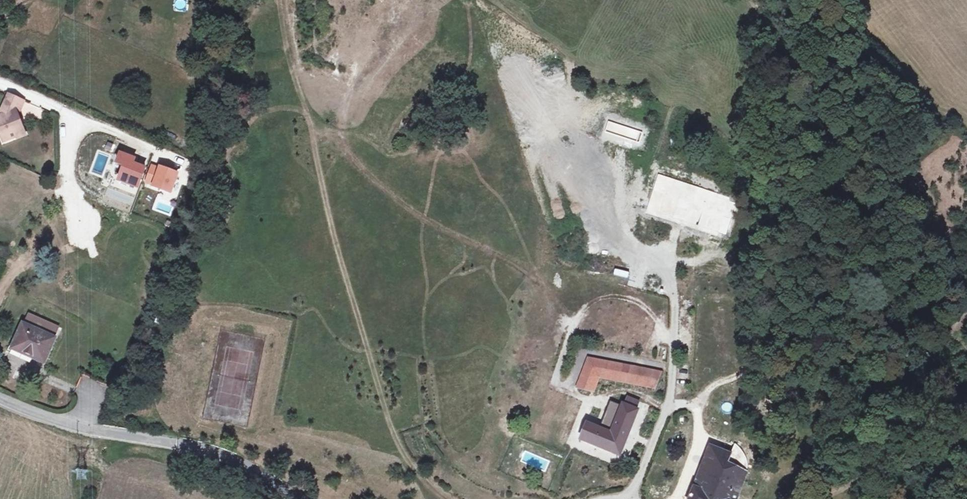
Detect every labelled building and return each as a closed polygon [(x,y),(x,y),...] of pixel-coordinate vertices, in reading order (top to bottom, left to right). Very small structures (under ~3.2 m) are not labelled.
[(18,115),(24,100),(9,94),(2,111),(3,115),(0,117),(0,132),(4,142),(17,136),(16,133),(24,130),(18,115)] [(386,118),(388,113),(376,109),(374,114),(386,118)] [(26,135),(24,130),(16,133),(17,136),(18,139),(26,135)] [(137,189),(146,165),(133,161),(135,156),(117,150),(112,163),(119,166),(114,181),(137,189)] [(676,180),(682,162),(667,157),(661,175),(676,180)] [(170,192),(176,171),(151,165),(145,185),(170,192)] [(728,239),(740,201),(676,180),(661,175),(649,215),(728,239)] [(59,327),(29,314),(24,324),(54,338),(59,327)] [(46,364),(57,339),(54,338),(24,324),(23,324),(13,346),(36,356),(34,358),(46,364)] [(661,373),(631,367),(630,372),(622,370),(623,366),(588,359),(578,387),(594,392),(599,378),(655,389),(661,373)] [(620,456),(638,410),(636,409),(639,402),(628,397),(625,405),(623,404),(623,405),(610,400),(600,425),(588,420),(580,439),(620,456)] [(747,462),(746,459),(745,456),(744,454),(740,450),(738,447),(735,445),(730,455),(727,463),(746,472),(747,469),(748,467),(748,465),(747,462)] [(747,473),(746,472),(727,463),(730,455),(709,446),(689,498),(736,498),(747,473)]
